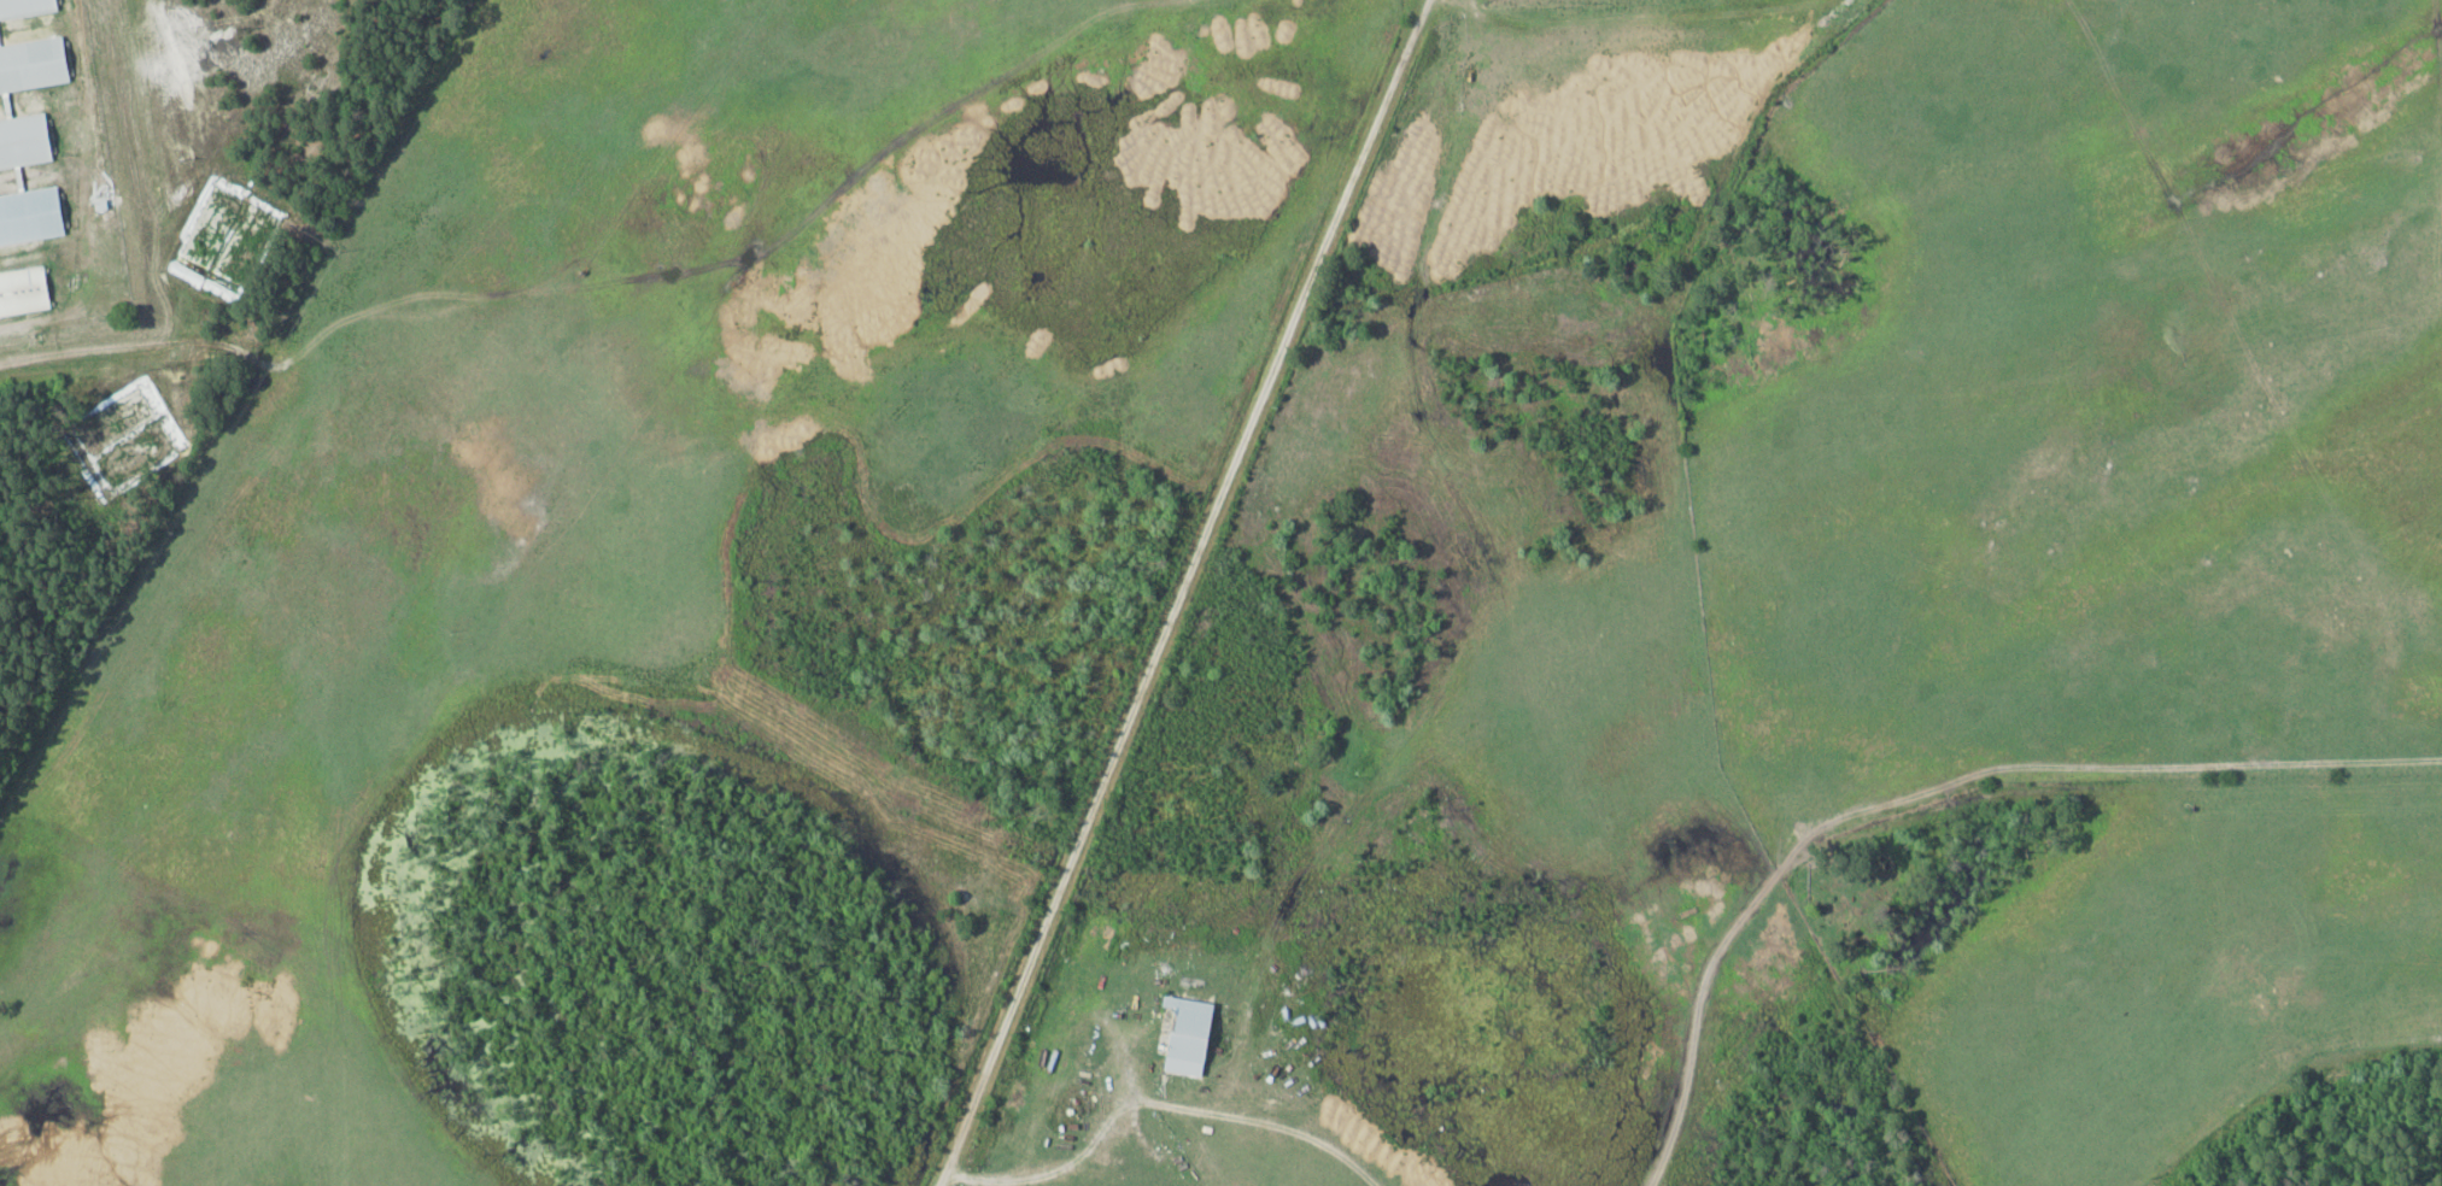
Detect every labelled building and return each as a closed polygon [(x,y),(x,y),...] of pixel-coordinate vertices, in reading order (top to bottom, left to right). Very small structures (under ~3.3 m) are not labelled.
[(56,12),(55,0),(0,0),(0,18),(56,12)] [(30,87),(67,83),(62,37),(0,43),(0,40),(0,248),(47,243),(30,87)] [(49,309),(43,267),(0,273),(0,317),(49,309)] [(1202,1076),(1213,1002),(1164,995),(1162,1005),(1173,1007),(1164,1070),(1202,1076)]
